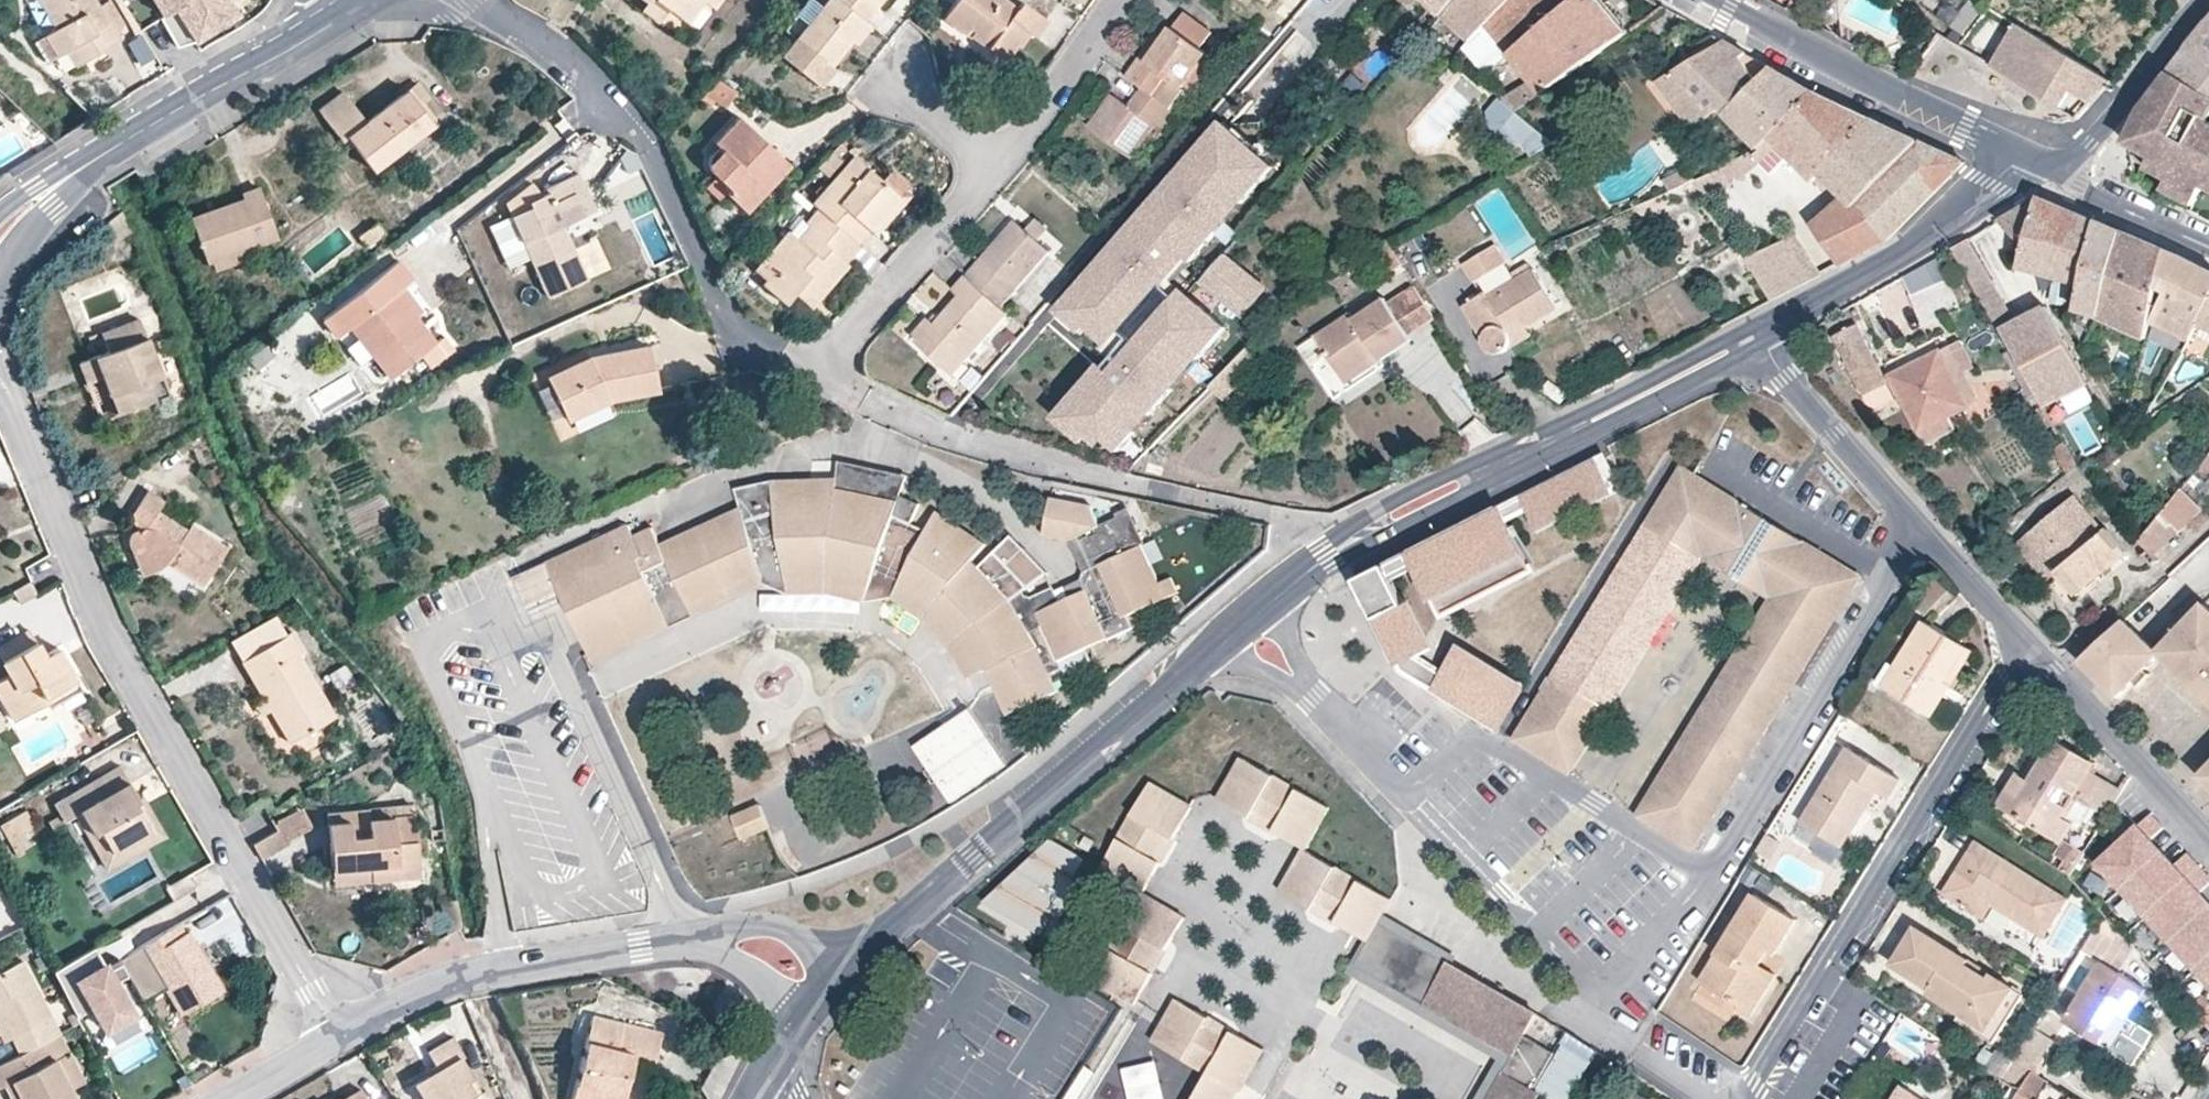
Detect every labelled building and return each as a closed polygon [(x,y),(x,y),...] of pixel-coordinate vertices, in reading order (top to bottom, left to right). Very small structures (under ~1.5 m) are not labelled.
[(42,36),(55,56),(65,51),(74,67),(91,57),(105,48),(120,39),(116,32),(123,28),(123,22),(110,0),(106,0),(99,5),(96,0),(39,0),(55,28),(42,36)] [(150,2),(149,0),(128,0),(134,11),(150,2)] [(161,16),(158,18),(176,47),(195,43),(238,16),(228,0),(152,0),(161,16)] [(643,0),(638,7),(656,21),(666,7),(657,0),(643,0)] [(666,7),(686,22),(701,0),(657,0),(666,7)] [(819,3),(816,0),(801,0),(793,11),(796,14),(805,20),(792,35),(794,38),(772,65),(807,93),(815,87),(831,67),(829,65),(850,39),(865,21),(864,19),(840,0),(822,0),(819,3)] [(864,19),(880,0),(840,0),(864,19)] [(942,17),(964,32),(968,27),(972,31),(969,34),(986,46),(1004,58),(1014,44),(1018,47),(1028,31),(1036,36),(1047,19),(1020,0),(1015,6),(1006,0),(955,0),(942,17)] [(1458,0),(1423,0),(1442,17),(1458,0)] [(1470,42),(1485,27),(1513,0),(1458,0),(1442,17),(1470,42)] [(1485,27),(1510,56),(1577,0),(1513,0),(1485,27)] [(1603,0),(1577,0),(1510,56),(1529,79),(1502,99),(1516,113),(1543,95),(1631,33),(1603,0)] [(136,36),(142,33),(122,1),(117,4),(136,36)] [(1214,32),(1185,12),(1173,28),(1202,48),(1214,32)] [(805,20),(796,14),(784,29),(792,35),(805,20)] [(865,21),(850,39),(855,43),(869,24),(865,21)] [(1150,41),(1157,46),(1171,26),(1163,21),(1155,32),(1156,33),(1150,41)] [(2206,25),(2201,31),(2197,36),(2188,49),(2208,62),(2208,21),(2206,25)] [(2114,81),(2018,23),(1992,66),(2080,119),(2087,111),(2114,81)] [(1173,28),(1171,26),(1157,46),(1150,41),(1125,76),(1141,88),(1148,93),(1171,110),(1209,54),(1202,48),(1173,28)] [(1510,56),(1485,27),(1470,42),(1455,57),(1480,79),(1510,56)] [(55,56),(42,36),(32,41),(46,62),(55,56)] [(1771,140),(1817,92),(1773,66),(1749,53),(1727,40),(1658,81),(1694,130),(1722,110),(1761,150),(1764,147),(1771,140)] [(111,57),(105,48),(91,57),(96,66),(111,57)] [(2188,49),(2171,72),(2208,95),(2208,62),(2188,49)] [(74,67),(65,51),(55,56),(65,72),(74,67)] [(2171,72),(2154,94),(2162,100),(2152,113),(2144,107),(2142,110),(2147,113),(2153,116),(2166,100),(2191,113),(2196,112),(2205,117),(2204,120),(2208,123),(2208,121),(2208,95),(2171,72)] [(735,90),(715,79),(703,95),(725,108),(735,90)] [(402,142),(431,120),(419,105),(428,98),(417,83),(366,121),(343,90),(317,109),(341,141),(347,137),(371,170),(404,145),(402,142)] [(1148,93),(1141,88),(1128,105),(1135,109),(1148,93)] [(1852,204),(1918,138),(1873,119),(1817,92),(1771,140),(1774,144),(1813,183),(1821,174),(1845,197),(1852,204)] [(1135,109),(1128,105),(1113,93),(1088,128),(1133,160),(1157,127),(1163,131),(1176,114),(1171,110),(1148,93),(1135,109)] [(2154,94),(2154,93),(2143,106),(2144,107),(2152,113),(2162,100),(2154,94)] [(1531,156),(1555,140),(1516,113),(1502,99),(1499,96),(1486,110),(1487,122),(1495,139),(1511,143),(1524,143),(1531,156)] [(2166,100),(2153,116),(2147,113),(2136,133),(2130,145),(2152,158),(2175,169),(2170,179),(2199,195),(2204,186),(2208,189),(2208,123),(2204,120),(2205,117),(2196,112),(2191,113),(2166,100)] [(2142,110),(2131,130),(2136,133),(2147,113),(2142,110)] [(737,114),(712,141),(709,145),(712,151),(710,154),(708,157),(708,158),(708,160),(705,162),(708,168),(728,188),(724,191),(744,211),(789,163),(737,114)] [(1231,133),(1220,124),(1183,166),(1188,170),(1179,179),(1175,175),(1158,194),(1163,198),(1140,224),(1135,219),(1094,267),(1099,271),(1088,283),(1083,279),(1055,311),(1080,332),(1089,323),(1109,341),(1117,331),(1125,338),(1117,347),(1108,357),(1105,362),(1113,369),(1109,374),(1100,366),(1098,364),(1062,405),(1073,415),(1062,427),(1079,442),(1080,443),(1091,431),(1106,444),(1115,452),(1183,374),(1178,370),(1189,358),(1194,362),(1222,330),(1197,307),(1190,314),(1163,289),(1162,284),(1184,260),(1188,264),(1225,222),(1220,218),(1230,206),(1236,210),(1272,169),(1260,159),(1238,140),(1231,133)] [(1234,130),(1231,133),(1238,140),(1260,159),(1264,156),(1234,130)] [(1890,240),(1968,162),(1918,138),(1852,204),(1845,197),(1813,226),(1841,266),(1890,240)] [(1774,144),(1771,140),(1764,147),(1761,150),(1760,151),(1759,150),(1754,154),(1729,165),(1737,180),(1739,181),(1744,176),(1749,172),(1757,167),(1775,158),(1767,150),(1774,144)] [(845,148),(839,142),(831,151),(837,157),(845,148)] [(869,229),(903,188),(885,172),(880,178),(851,153),(809,202),(815,207),(857,242),(869,229)] [(2147,168),(2170,179),(2175,169),(2152,158),(2147,168)] [(909,182),(890,166),(885,172),(903,188),(909,182)] [(1179,179),(1188,170),(1183,166),(1175,175),(1179,179)] [(1663,179),(1670,192),(1684,185),(1696,179),(1688,166),(1663,179)] [(586,280),(562,225),(585,215),(576,195),(587,190),(579,173),(546,188),(548,192),(528,201),(531,207),(511,215),(531,258),(548,297),(586,280)] [(2194,205),(2199,195),(2170,179),(2164,190),(2194,205)] [(277,238),(259,185),(241,192),(243,198),(190,216),(206,262),(210,261),(238,251),(243,250),(277,238)] [(875,234),(910,193),(903,188),(869,229),(875,234)] [(595,210),(587,190),(576,195),(585,215),(595,210)] [(1140,224),(1163,198),(1158,194),(1135,219),(1140,224)] [(2099,220),(2039,196),(1999,221),(2025,247),(2019,267),(2082,285),(2099,220)] [(1225,222),(1236,210),(1230,206),(1220,218),(1225,222)] [(797,238),(788,230),(786,229),(759,261),(770,271),(764,278),(760,283),(783,303),(793,292),(800,283),(816,298),(846,264),(845,264),(861,245),(857,242),(815,207),(803,221),(808,226),(797,238)] [(531,258),(511,215),(488,225),(507,269),(531,258)] [(1050,229),(1036,217),(1026,229),(1039,241),(1050,229)] [(803,221),(799,218),(788,230),(797,238),(808,226),(803,221)] [(965,275),(1003,309),(1051,251),(1039,241),(1026,229),(1014,219),(965,275)] [(2101,318),(2125,232),(2099,220),(2082,285),(2076,311),(2101,318)] [(385,231),(377,221),(358,236),(365,246),(385,231)] [(2151,321),(2168,250),(2125,232),(2101,318),(2147,339),(2151,321)] [(1822,275),(1795,234),(1747,258),(1773,301),(1822,275)] [(2016,322),(1969,239),(1953,249),(1999,331),(2002,329),(2016,322)] [(1507,262),(1496,245),(1463,264),(1474,283),(1507,262)] [(245,258),(243,250),(238,251),(210,261),(213,270),(245,258)] [(2208,302),(2208,269),(2185,258),(2168,250),(2151,321),(2189,340),(2208,302)] [(1228,255),(1202,285),(1243,322),(1270,292),(1228,255)] [(1962,310),(1940,256),(1903,277),(1923,327),(1962,310)] [(1184,260),(1162,284),(1170,284),(1188,264),(1184,260)] [(770,271),(759,261),(752,268),(764,278),(770,271)] [(1501,347),(1528,329),(1559,310),(1533,267),(1532,268),(1528,263),(1512,273),(1515,278),(1487,295),(1485,291),(1462,305),(1482,339),(1482,340),(1483,344),(1485,348),(1487,351),(1492,354),(1496,355),(1502,354),(1504,352),(1501,347)] [(403,286),(389,267),(347,299),(360,317),(351,323),(392,379),(405,368),(411,376),(426,363),(429,367),(452,348),(442,335),(434,342),(395,292),(403,286)] [(1088,283),(1099,271),(1094,267),(1083,279),(1088,283)] [(1003,309),(965,275),(952,290),(959,296),(940,317),(935,323),(930,319),(928,317),(910,336),(947,369),(954,361),(963,368),(1009,315),(1003,309)] [(793,292),(809,307),(816,298),(800,283),(793,292)] [(1170,284),(1162,284),(1163,289),(1190,314),(1197,307),(1170,284)] [(1434,316),(1412,284),(1387,301),(1408,334),(1434,316)] [(1377,356),(1381,363),(1413,341),(1408,334),(1387,301),(1384,296),(1353,317),(1350,312),(1314,335),(1328,355),(1344,379),(1377,356)] [(360,317),(347,299),(338,305),(351,323),(360,317)] [(2189,340),(2185,349),(2203,359),(2208,350),(2208,302),(2189,340)] [(2088,384),(2046,307),(2016,322),(2002,329),(2044,406),(2062,397),(2087,385),(2088,384)] [(940,317),(935,314),(930,319),(935,323),(940,317)] [(168,394),(139,318),(101,333),(108,351),(79,362),(101,420),(168,394)] [(2189,340),(2151,321),(2147,339),(2182,354),(2185,349),(2189,340)] [(1109,341),(1089,323),(1080,332),(1108,357),(1117,347),(1109,341)] [(1872,349),(1860,325),(1833,338),(1863,398),(1890,384),(1889,383),(1872,349)] [(1528,329),(1501,347),(1504,352),(1531,334),(1528,329)] [(1117,331),(1109,341),(1117,347),(1125,338),(1117,331)] [(1328,355),(1314,335),(1297,346),(1311,365),(1328,355)] [(1974,368),(1961,341),(1941,351),(1970,406),(1983,400),(1968,372),(1974,368)] [(658,390),(649,345),(589,357),(546,377),(566,419),(608,399),(658,390)] [(1472,412),(1448,383),(1459,373),(1441,351),(1413,373),(1456,426),(1472,412)] [(1970,406),(1941,351),(1892,375),(1927,444),(1956,429),(1950,416),(1970,406)] [(2029,386),(2011,352),(2005,355),(2023,389),(2029,386)] [(1377,356),(1344,379),(1348,385),(1381,363),(1377,356)] [(1183,374),(1194,362),(1189,358),(1178,370),(1183,374)] [(963,368),(954,361),(947,369),(956,376),(963,368)] [(1113,369),(1105,362),(1100,366),(1109,374),(1113,369)] [(546,379),(535,385),(553,425),(565,420),(546,379)] [(1898,400),(1890,384),(1863,398),(1868,407),(1873,412),(1898,400)] [(2095,402),(2087,385),(2062,397),(2071,414),(2095,402)] [(2042,408),(2029,386),(2023,389),(2036,411),(2042,408)] [(1062,427),(1073,415),(1062,405),(1051,417),(1062,427)] [(1106,444),(1091,431),(1080,443),(1102,448),(1106,444)] [(1600,451),(1528,488),(1531,495),(1543,517),(1615,481),(1600,451)] [(909,476),(839,461),(837,479),(839,479),(837,488),(900,502),(902,496),(909,476)] [(1732,576),(1761,529),(1757,513),(1682,467),(1514,739),(1561,768),(1582,734),(1694,552),(1704,558),(1732,576)] [(1087,591),(1061,602),(1038,612),(1031,596),(1027,595),(1049,573),(1012,535),(979,568),(973,561),(987,544),(936,511),(927,530),(911,523),(920,503),(902,496),(900,502),(837,488),(839,479),(837,479),(772,480),(736,489),(741,508),(660,545),(652,528),(634,536),(629,525),(548,563),(589,653),(762,573),(761,568),(784,563),(787,580),(829,580),(870,589),(875,576),(898,585),(932,609),(961,639),(981,672),(988,669),(1009,714),(1060,691),(1051,674),(1064,668),(1060,661),(1132,628),(1127,617),(1168,598),(1144,545),(1130,512),(1102,525),(1093,505),(1053,497),(1045,535),(1072,541),(1086,572),(1081,580),(1087,591)] [(2202,508),(2182,487),(2162,512),(2180,531),(2202,508)] [(1528,488),(1498,502),(1502,510),(1531,495),(1528,488)] [(226,547),(191,524),(186,531),(156,511),(164,500),(147,489),(132,513),(139,529),(138,529),(136,529),(134,532),(131,534),(130,537),(130,540),(130,543),(131,546),(132,549),(134,551),(137,553),(141,554),(144,554),(147,552),(154,570),(161,566),(166,561),(169,557),(175,561),(175,563),(174,564),(175,565),(175,566),(176,567),(177,569),(202,585),(226,547)] [(2104,531),(2075,496),(2028,534),(2058,571),(2065,565),(2086,590),(2131,554),(2109,527),(2104,531)] [(1498,502),(1409,548),(1422,573),(1439,608),(1528,562),(1502,510),(1498,502)] [(2153,556),(2180,531),(2162,512),(2139,540),(2153,556)] [(1776,525),(1767,519),(1761,529),(1732,576),(1741,581),(1770,534),(1776,525)] [(1785,531),(1770,534),(1741,581),(1769,599),(1779,605),(1646,820),(1693,849),(1860,577),(1785,531)] [(2058,571),(2028,534),(2017,544),(2047,580),(2057,572),(2058,571)] [(154,570),(147,552),(144,554),(141,554),(137,553),(134,551),(132,549),(131,546),(143,575),(154,570)] [(1409,548),(1384,560),(1397,587),(1422,573),(1409,548)] [(1571,774),(1704,558),(1694,552),(1582,734),(1561,768),(1571,774)] [(175,561),(169,557),(166,561),(177,569),(176,567),(175,566),(175,565),(174,564),(175,563),(175,561)] [(1384,560),(1355,574),(1396,656),(1414,647),(1425,642),(1397,587),(1384,560)] [(787,580),(784,563),(761,568),(762,573),(766,584),(789,594),(787,580)] [(2086,590),(2065,565),(2058,571),(2057,572),(2078,597),(2086,590)] [(766,584),(762,573),(589,653),(594,663),(766,584)] [(891,597),(898,585),(875,576),(870,589),(866,602),(891,597)] [(870,589),(829,580),(787,580),(789,594),(827,594),(866,602),(870,589)] [(961,639),(932,609),(898,585),(891,597),(924,620),(950,647),(968,677),(981,672),(961,639)] [(1061,602),(1055,587),(1034,597),(1031,596),(1038,612),(1061,602)] [(1646,820),(1779,605),(1769,599),(1636,814),(1646,820)] [(2201,599),(2155,648),(2208,699),(2208,606),(2201,599)] [(242,660),(287,634),(275,614),(230,640),(242,660)] [(2131,636),(2137,630),(2120,614),(2078,658),(2095,674),(2131,636)] [(1967,647),(1925,621),(1897,667),(1903,670),(1891,691),(1931,715),(1944,694),(1939,691),(1967,647)] [(57,646),(44,654),(30,629),(0,647),(0,656),(10,674),(0,679),(0,696),(14,721),(47,702),(44,696),(75,679),(57,646)] [(2149,653),(2155,648),(2137,630),(2131,636),(2149,653)] [(334,717),(287,634),(242,660),(289,742),(334,717)] [(2095,674),(2113,692),(2128,677),(2141,663),(2149,653),(2131,636),(2095,674)] [(1443,665),(1433,683),(1495,721),(1520,680),(1458,642),(1443,665)] [(1414,647),(1396,656),(1400,662),(1433,683),(1443,665),(1414,647)] [(1944,694),(1971,649),(1967,647),(1939,691),(1944,694)] [(0,656),(0,679),(10,674),(0,656)] [(1903,670),(1897,667),(1891,663),(1879,683),(1891,691),(1903,670)] [(2141,663),(2128,677),(2133,682),(2146,668),(2141,663)] [(49,706),(81,688),(75,679),(44,696),(47,702),(49,706)] [(969,705),(913,743),(954,802),(1009,764),(969,705)] [(829,733),(792,737),(795,762),(831,758),(829,733)] [(2054,739),(2030,781),(2021,796),(2009,790),(1999,805),(2063,843),(2074,824),(2080,827),(2092,806),(2108,815),(2124,789),(2091,770),(2095,763),(2054,739)] [(1889,798),(1901,779),(1848,747),(1802,822),(1802,823),(1842,848),(1855,827),(1848,823),(1853,814),(1861,818),(1877,791),(1889,798)] [(2196,770),(2208,783),(2208,757),(2196,770)] [(1330,809),(1243,759),(1219,800),(1251,819),(1254,812),(1278,825),(1274,832),(1305,850),(1306,850),(1330,809)] [(74,816),(80,812),(93,833),(98,829),(111,851),(151,828),(135,802),(139,799),(120,765),(53,804),(63,822),(74,816)] [(2021,796),(2030,781),(2018,774),(2009,790),(2021,796)] [(1174,839),(1192,807),(1150,783),(1100,871),(1142,895),(1143,894),(1160,862),(1154,859),(1167,835),(1174,839)] [(151,828),(111,851),(98,829),(93,833),(80,812),(74,816),(105,869),(165,834),(143,796),(139,799),(135,802),(151,828)] [(768,826),(759,804),(733,814),(742,837),(768,826)] [(420,875),(413,805),(326,813),(331,870),(370,866),(371,880),(420,875)] [(312,825),(302,806),(275,819),(280,828),(286,838),(312,825)] [(24,811),(0,825),(0,827),(8,841),(33,826),(24,811)] [(1278,825),(1254,812),(1251,819),(1274,832),(1278,825)] [(1861,818),(1853,814),(1848,823),(1855,827),(1861,818)] [(2195,897),(2200,893),(2208,885),(2208,876),(2188,854),(2175,866),(2170,870),(2146,844),(2151,840),(2164,828),(2151,814),(2098,864),(2208,983),(2208,912),(2195,897)] [(289,844),(280,828),(252,844),(261,859),(289,844)] [(1782,842),(1768,833),(1759,849),(1772,857),(1782,842)] [(1160,862),(1174,839),(1167,835),(1154,859),(1160,862)] [(1052,839),(1002,888),(1013,894),(1002,913),(1044,937),(1055,917),(1076,880),(1088,860),(1052,839)] [(2175,866),(2151,840),(2146,844),(2170,870),(2175,866)] [(2067,899),(1975,842),(1966,858),(1970,861),(1966,867),(1961,864),(1943,893),(1984,919),(1992,904),(2044,937),(2067,899)] [(2070,875),(2086,850),(2087,849),(2076,842),(2075,843),(2060,868),(2070,875)] [(1306,850),(1305,850),(1280,892),(1312,910),(1316,904),(1339,916),(1335,923),(1365,940),(1369,942),(1384,916),(1393,900),(1306,850)] [(1966,867),(1970,861),(1966,858),(1961,864),(1966,867)] [(371,880),(370,866),(331,870),(333,884),(371,880)] [(173,900),(195,887),(188,874),(166,887),(173,900)] [(1082,883),(1076,880),(1055,917),(1061,921),(1082,883)] [(1013,894),(1002,888),(985,904),(1002,913),(1013,894)] [(2200,893),(2195,897),(2208,912),(2208,902),(2200,893)] [(1166,950),(1185,917),(1143,894),(1142,895),(1093,982),(1135,1005),(1153,972),(1146,969),(1159,946),(1166,950)] [(1778,955),(1799,921),(1756,894),(1701,983),(1719,994),(1723,988),(1733,994),(1729,1000),(1751,1014),(1772,981),(1758,972),(1762,966),(1771,951),(1778,955)] [(1316,904),(1312,910),(1335,923),(1339,916),(1316,904)] [(2120,973),(2136,947),(2117,926),(2105,914),(2083,950),(2101,961),(2120,973)] [(1365,940),(1346,973),(1419,1015),(1498,1062),(1477,1098),(1488,1098),(1512,1057),(1424,1007),(1448,965),(1452,966),(1457,958),(1384,916),(1369,942),(1365,940)] [(179,923),(118,958),(121,964),(128,975),(141,999),(164,986),(181,1015),(223,990),(210,968),(198,945),(188,930),(185,932),(179,923)] [(1989,978),(1967,965),(1970,960),(1916,927),(1892,964),(1930,988),(1928,993),(1961,1014),(1958,1020),(1994,1043),(2024,995),(1991,974),(1989,978)] [(205,941),(198,945),(210,968),(218,964),(205,941)] [(105,966),(94,946),(51,971),(76,1015),(90,1007),(103,1029),(132,1012),(115,982),(128,975),(121,964),(108,971),(105,966)] [(1153,972),(1166,950),(1159,946),(1146,969),(1153,972)] [(118,958),(105,966),(108,971),(121,964),(118,958)] [(22,959),(0,970),(0,1013),(12,1037),(20,1052),(59,1032),(22,959)] [(1991,974),(1970,960),(1967,965),(1989,978),(1991,974)] [(2120,973),(2101,961),(2064,1021),(2135,1066),(2155,1034),(2129,1018),(2147,990),(2120,973)] [(1448,965),(1424,1007),(1512,1057),(1488,1098),(1538,1098),(1540,1096),(1533,1093),(1555,1055),(1524,1037),(1536,1015),(1452,966),(1448,965)] [(1762,966),(1758,972),(1772,981),(1775,974),(1762,966)] [(1729,1000),(1733,994),(1723,988),(1719,994),(1729,1000)] [(2208,1021),(2208,999),(2203,996),(2194,1012),(2208,1021)] [(1264,1050),(1232,1031),(1228,1038),(1205,1025),(1209,1018),(1176,1000),(1153,1042),(1208,1073),(1193,1098),(1236,1098),(1264,1050)] [(0,1013),(0,1034),(3,1041),(12,1037),(0,1013)] [(592,1016),(571,1098),(622,1098),(634,1053),(654,1057),(660,1033),(592,1016)] [(1232,1031),(1209,1018),(1205,1025),(1228,1038),(1232,1031)] [(2038,1076),(2058,1044),(2034,1029),(2001,1081),(2020,1092),(2016,1098),(2075,1098),(2038,1076)] [(84,1081),(59,1032),(20,1052),(0,1063),(0,1086),(5,1084),(12,1080),(21,1098),(76,1098),(70,1089),(84,1081)] [(459,1057),(463,1056),(453,1037),(427,1052),(438,1070),(413,1084),(422,1098),(478,1098),(466,1079),(471,1077),(459,1057)] [(12,1080),(5,1084),(12,1098),(21,1098),(12,1080)] [(1903,1087),(1896,1098),(1922,1098),(1903,1087)] [(361,1090),(345,1098),(367,1098),(361,1090)]
